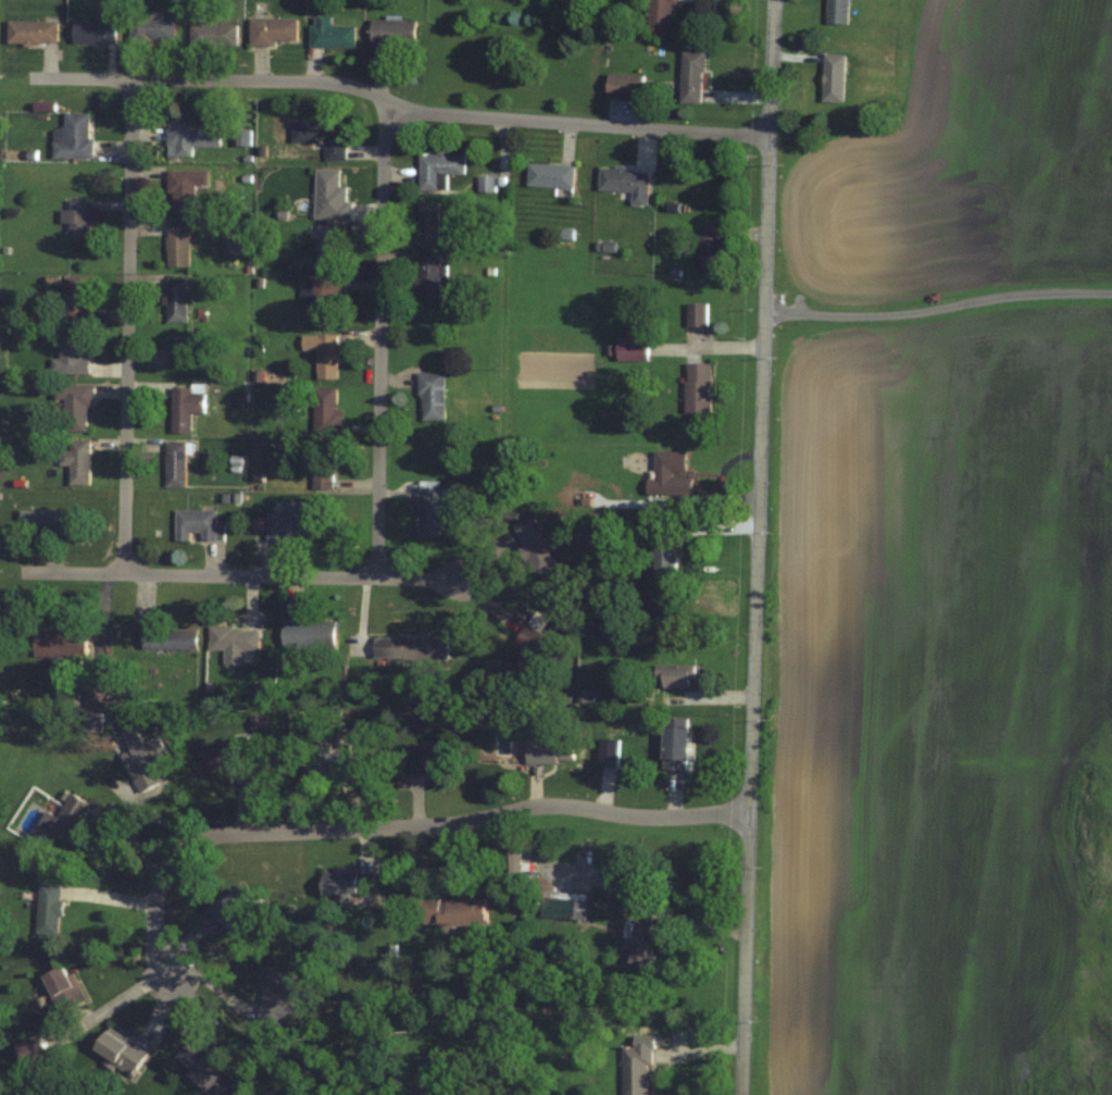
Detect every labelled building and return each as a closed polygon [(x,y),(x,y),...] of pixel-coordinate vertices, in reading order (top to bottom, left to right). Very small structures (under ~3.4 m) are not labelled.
[(647,32),(673,33),(674,0),(649,0),(647,32)] [(848,0),(827,0),(827,23),(848,23),(848,0)] [(128,15),(128,43),(173,43),(173,15),(128,15)] [(353,46),(353,24),(329,24),(329,16),(309,16),(309,46),(353,46)] [(295,17),(248,17),(248,44),(295,44),(295,17)] [(414,19),(368,19),(368,46),(414,46),(414,19)] [(6,43),(55,43),(55,20),(6,20),(6,43)] [(114,21),(71,21),(71,43),(114,43),(114,21)] [(189,47),(235,47),(235,23),(189,23),(189,47)] [(703,102),(703,50),(680,50),(680,102),(703,102)] [(822,101),(844,101),(844,53),(823,53),(822,101)] [(607,97),(642,97),(642,73),(607,73),(607,97)] [(89,158),(89,112),(64,112),(63,127),(53,127),(53,158),(89,158)] [(189,118),(166,118),(166,157),(191,157),(191,147),(219,147),(219,122),(189,122),(189,118)] [(328,119),(291,119),(291,145),(324,145),(324,160),(345,160),(345,130),(328,130),(328,119)] [(437,174),(464,174),(464,153),(447,153),(447,150),(418,150),(418,189),(437,189),(437,174)] [(526,185),(572,186),(573,164),(526,162),(526,185)] [(647,203),(648,168),(599,167),(598,189),(631,190),(631,203),(647,203)] [(348,219),(349,186),(338,186),(338,169),(315,168),(314,218),(348,219)] [(193,213),(193,183),(203,183),(203,170),(168,170),(168,213),(193,213)] [(88,239),(88,222),(91,222),(91,200),(69,200),(69,208),(60,208),(60,239),(88,239)] [(438,245),(438,201),(417,201),(417,245),(438,245)] [(336,224),(316,224),(316,271),(336,271),(336,224)] [(166,266),(187,266),(187,225),(166,225),(166,266)] [(724,270),(724,227),(698,227),(698,270),(724,270)] [(416,300),(439,300),(439,253),(416,253),(416,300)] [(86,275),(63,275),(63,321),(86,321),(86,275)] [(185,321),(185,277),(165,277),(165,321),(185,321)] [(311,325),(337,325),(337,278),(311,278),(311,325)] [(706,302),(687,302),(687,325),(706,325),(706,302)] [(88,374),(88,358),(79,358),(79,349),(87,349),(87,331),(58,331),(58,374),(88,374)] [(315,378),(338,378),(338,334),(315,334),(315,378)] [(616,335),(616,359),(647,359),(647,335),(616,335)] [(186,339),(167,339),(167,367),(186,367),(186,339)] [(711,361),(685,361),(685,412),(711,412),(711,361)] [(443,372),(418,372),(418,419),(443,419),(443,372)] [(91,406),(91,384),(60,383),(60,430),(84,430),(84,406),(91,406)] [(170,432),(190,432),(190,412),(203,412),(203,387),(170,387),(170,432)] [(312,435),(335,435),(335,387),(312,387),(312,435)] [(59,450),(59,465),(68,465),(68,484),(87,485),(87,440),(68,439),(68,450),(59,450)] [(184,442),(165,442),(165,485),(184,485),(184,442)] [(332,488),(332,444),(312,444),(312,488),(332,488)] [(687,451),(654,451),(654,479),(646,479),(646,495),(687,495),(687,451)] [(416,536),(438,536),(438,517),(449,517),(449,489),(437,489),(437,481),(416,481),(416,536)] [(318,513),(299,513),(299,501),(280,501),(280,512),(266,511),(265,538),(317,539),(318,513)] [(18,537),(82,537),(82,509),(18,509),(18,537)] [(174,540),(191,540),(191,532),(198,532),(198,540),(223,540),(223,524),(215,524),(215,509),(174,509),(174,540)] [(512,526),(532,576),(555,567),(548,550),(554,547),(549,534),(541,538),(533,517),(512,526)] [(652,575),(673,575),(673,519),(652,519),(652,575)] [(550,639),(538,633),(542,624),(529,617),(500,671),(525,684),(550,639)] [(281,621),(281,649),(333,648),(333,621),(281,621)] [(81,626),(62,626),(62,632),(32,632),(32,655),(81,655),(81,626)] [(208,650),(223,650),(223,664),(243,664),(243,649),(256,650),(257,627),(208,626),(208,650)] [(196,648),(196,627),(142,627),(142,648),(196,648)] [(445,637),(426,637),(426,631),(416,631),(415,637),(372,637),(372,657),(445,658),(445,637)] [(696,663),(656,663),(656,686),(696,686),(696,663)] [(101,699),(102,682),(86,682),(85,699),(101,699)] [(663,768),(687,768),(687,718),(663,718),(663,768)] [(525,763),(572,763),(572,734),(553,734),(553,725),(542,725),(542,736),(525,736),(525,763)] [(120,732),(128,750),(120,754),(137,792),(163,780),(156,764),(168,759),(157,736),(141,744),(133,726),(120,732)] [(229,772),(230,784),(249,784),(248,736),(230,736),(231,746),(197,747),(198,772),(229,772)] [(333,768),(349,768),(348,751),(327,752),(327,745),(296,747),(298,784),(314,783),(314,790),(335,789),(333,768)] [(404,772),(446,772),(446,748),(404,748),(404,772)] [(85,831),(75,826),(88,804),(68,793),(55,817),(43,810),(34,828),(75,850),(85,831)] [(520,873),(520,845),(503,845),(503,873),(520,873)] [(373,867),(322,868),(322,894),(373,893),(373,867)] [(59,883),(36,883),(34,934),(58,935),(59,883)] [(198,912),(209,932),(251,909),(240,889),(198,912)] [(540,896),(540,918),(583,919),(583,896),(540,896)] [(485,898),(419,899),(420,925),(486,923),(485,898)] [(630,938),(630,967),(653,966),(652,924),(624,924),(625,938),(630,938)] [(81,1002),(65,964),(41,974),(58,1012),(81,1002)] [(255,1019),(281,1025),(293,974),(268,968),(255,1019)] [(125,1043),(105,1029),(91,1050),(112,1064),(120,1052),(138,1064),(148,1050),(130,1037),(125,1043)] [(47,1053),(40,1035),(13,1045),(21,1063),(47,1053)] [(186,1041),(171,1058),(211,1094),(224,1094),(232,1085),(218,1072),(234,1055),(219,1041),(204,1057),(186,1041)] [(649,1046),(622,1046),(622,1094),(649,1094),(649,1046)]
